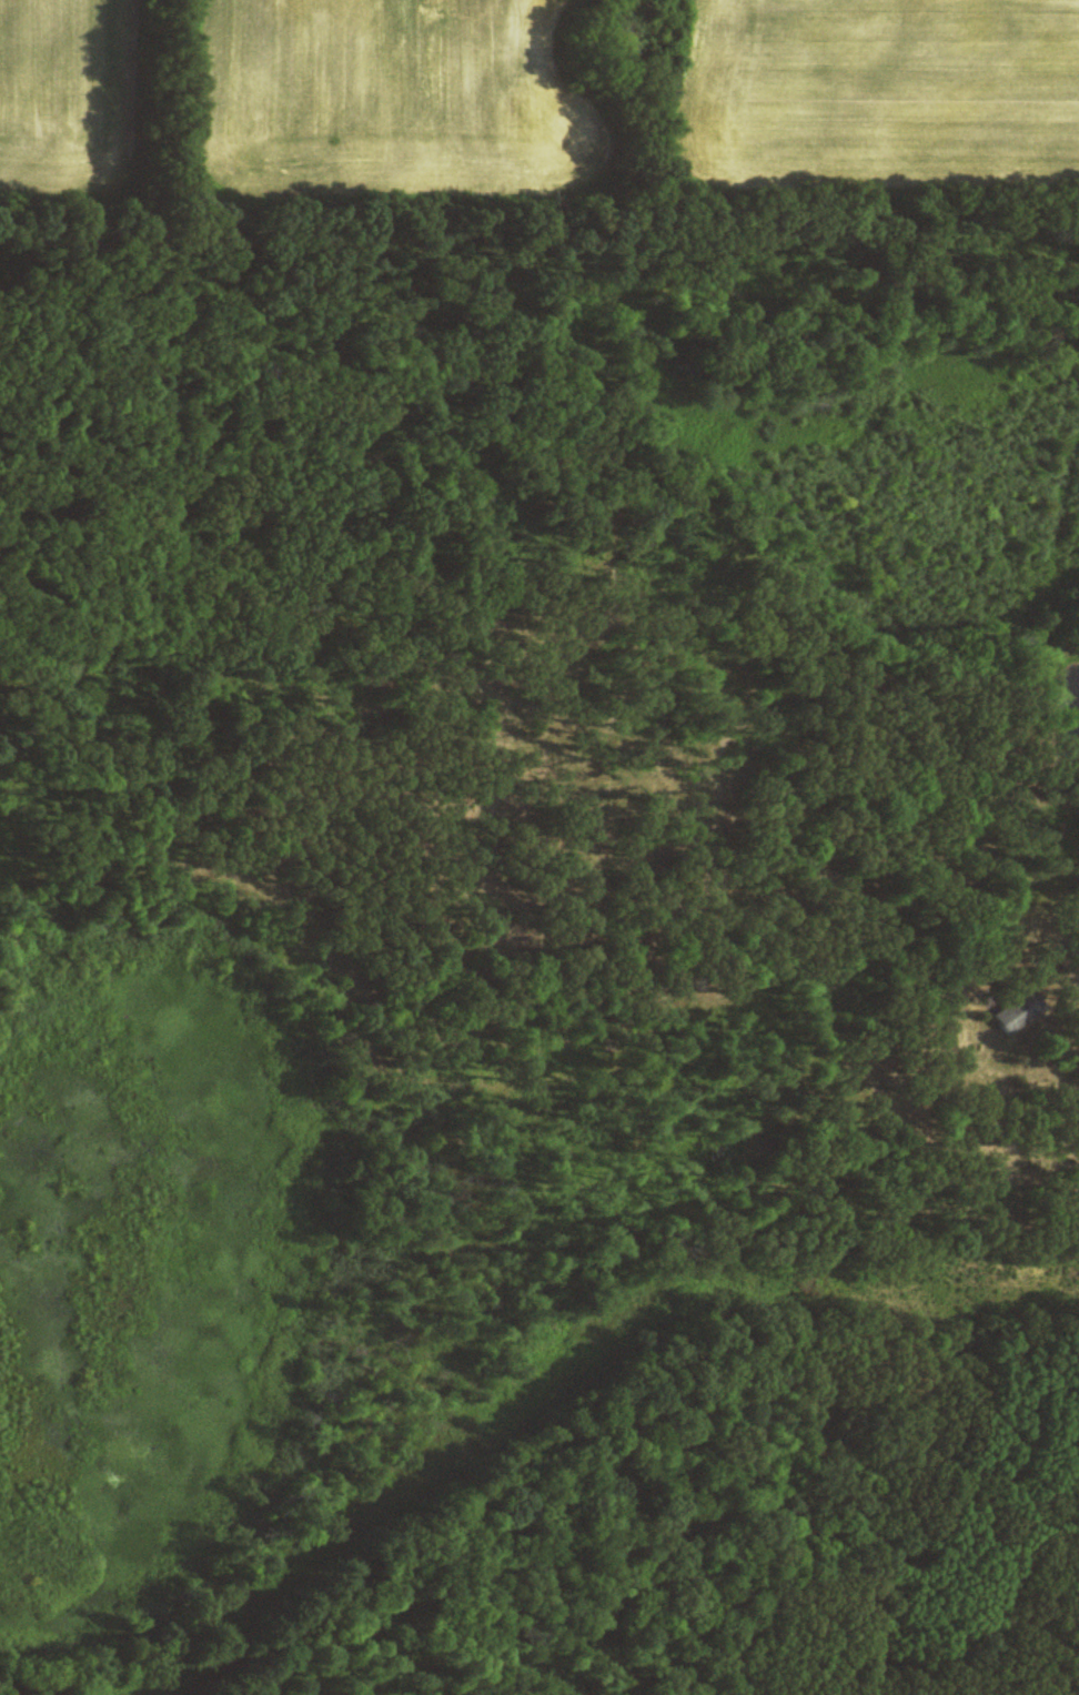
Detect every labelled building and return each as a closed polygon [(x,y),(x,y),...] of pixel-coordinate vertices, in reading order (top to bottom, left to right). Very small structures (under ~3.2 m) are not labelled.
[(1010,1038),(1047,1008),(1032,989),(994,1018),(1010,1038)]
